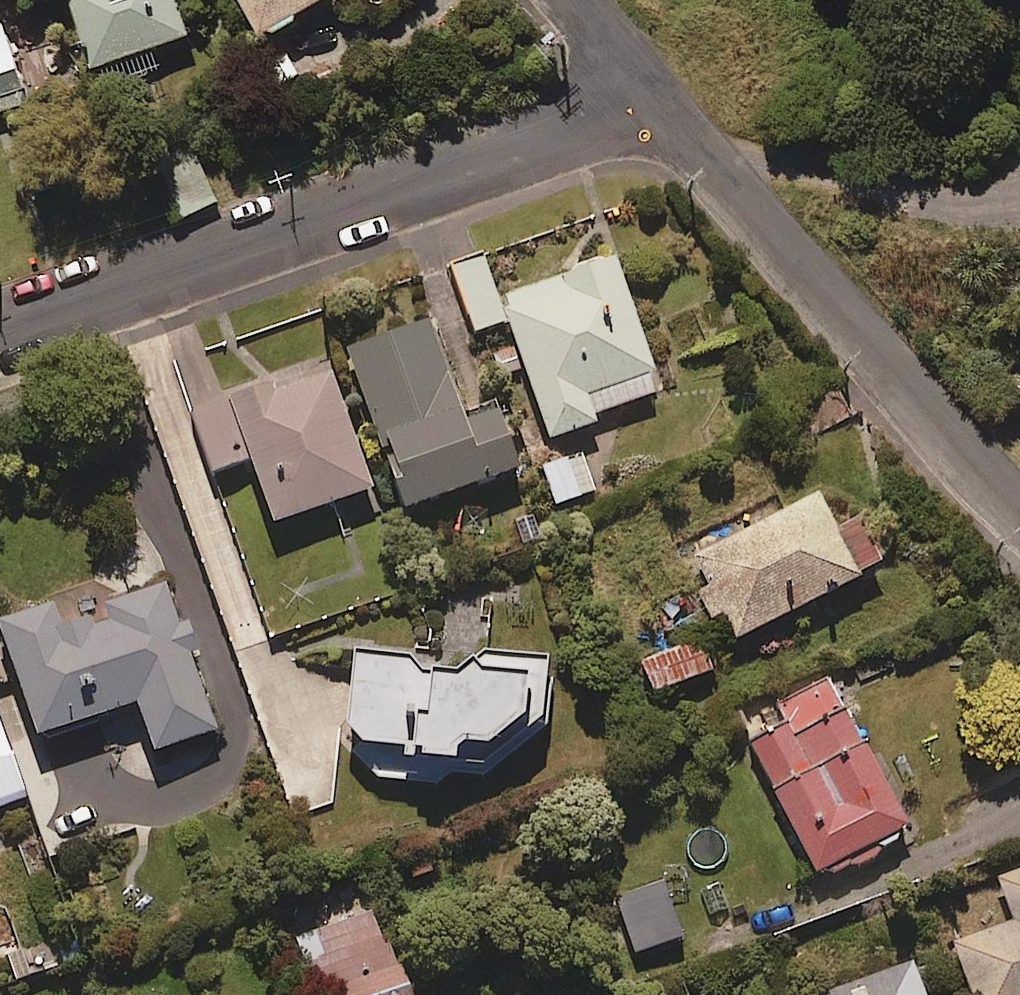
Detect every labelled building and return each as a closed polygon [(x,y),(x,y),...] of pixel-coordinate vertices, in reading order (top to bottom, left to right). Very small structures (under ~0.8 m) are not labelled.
[(177,0),(67,0),(96,86),(155,66),(148,45),(187,32),(177,0)] [(255,31),(312,0),(238,0),(255,31)] [(23,88),(0,18),(0,95),(23,88)] [(193,143),(157,158),(183,219),(219,203),(193,143)] [(502,322),(481,256),(450,266),(471,331),(502,322)] [(657,390),(610,257),(497,297),(546,438),(591,422),(588,414),(657,390)] [(459,419),(425,319),(343,347),(398,507),(514,467),(494,407),(459,419)] [(367,487),(322,361),(187,409),(209,471),(246,458),(269,522),(367,487)] [(777,411),(794,446),(852,418),(835,382),(777,411)] [(593,489),(578,452),(539,467),(554,505),(593,489)] [(831,529),(814,491),(681,552),(721,640),(879,568),(855,517),(831,529)] [(212,742),(187,666),(197,663),(186,629),(176,632),(164,598),(56,633),(50,615),(0,632),(0,651),(32,747),(134,714),(150,762),(212,742)] [(708,670),(696,638),(636,661),(649,692),(708,670)] [(482,776),(548,723),(550,687),(542,686),(542,669),(468,665),(468,672),(413,670),(413,663),(348,660),(343,761),(374,793),(444,796),(445,774),(482,776)] [(905,830),(825,676),(732,724),(812,878),(905,830)] [(0,728),(0,804),(23,796),(0,728)] [(994,877),(1010,921),(951,942),(970,994),(1019,994),(1019,868),(994,877)] [(372,908),(286,941),(307,994),(405,994),(372,908)] [(910,959),(811,994),(923,994),(910,959)]
